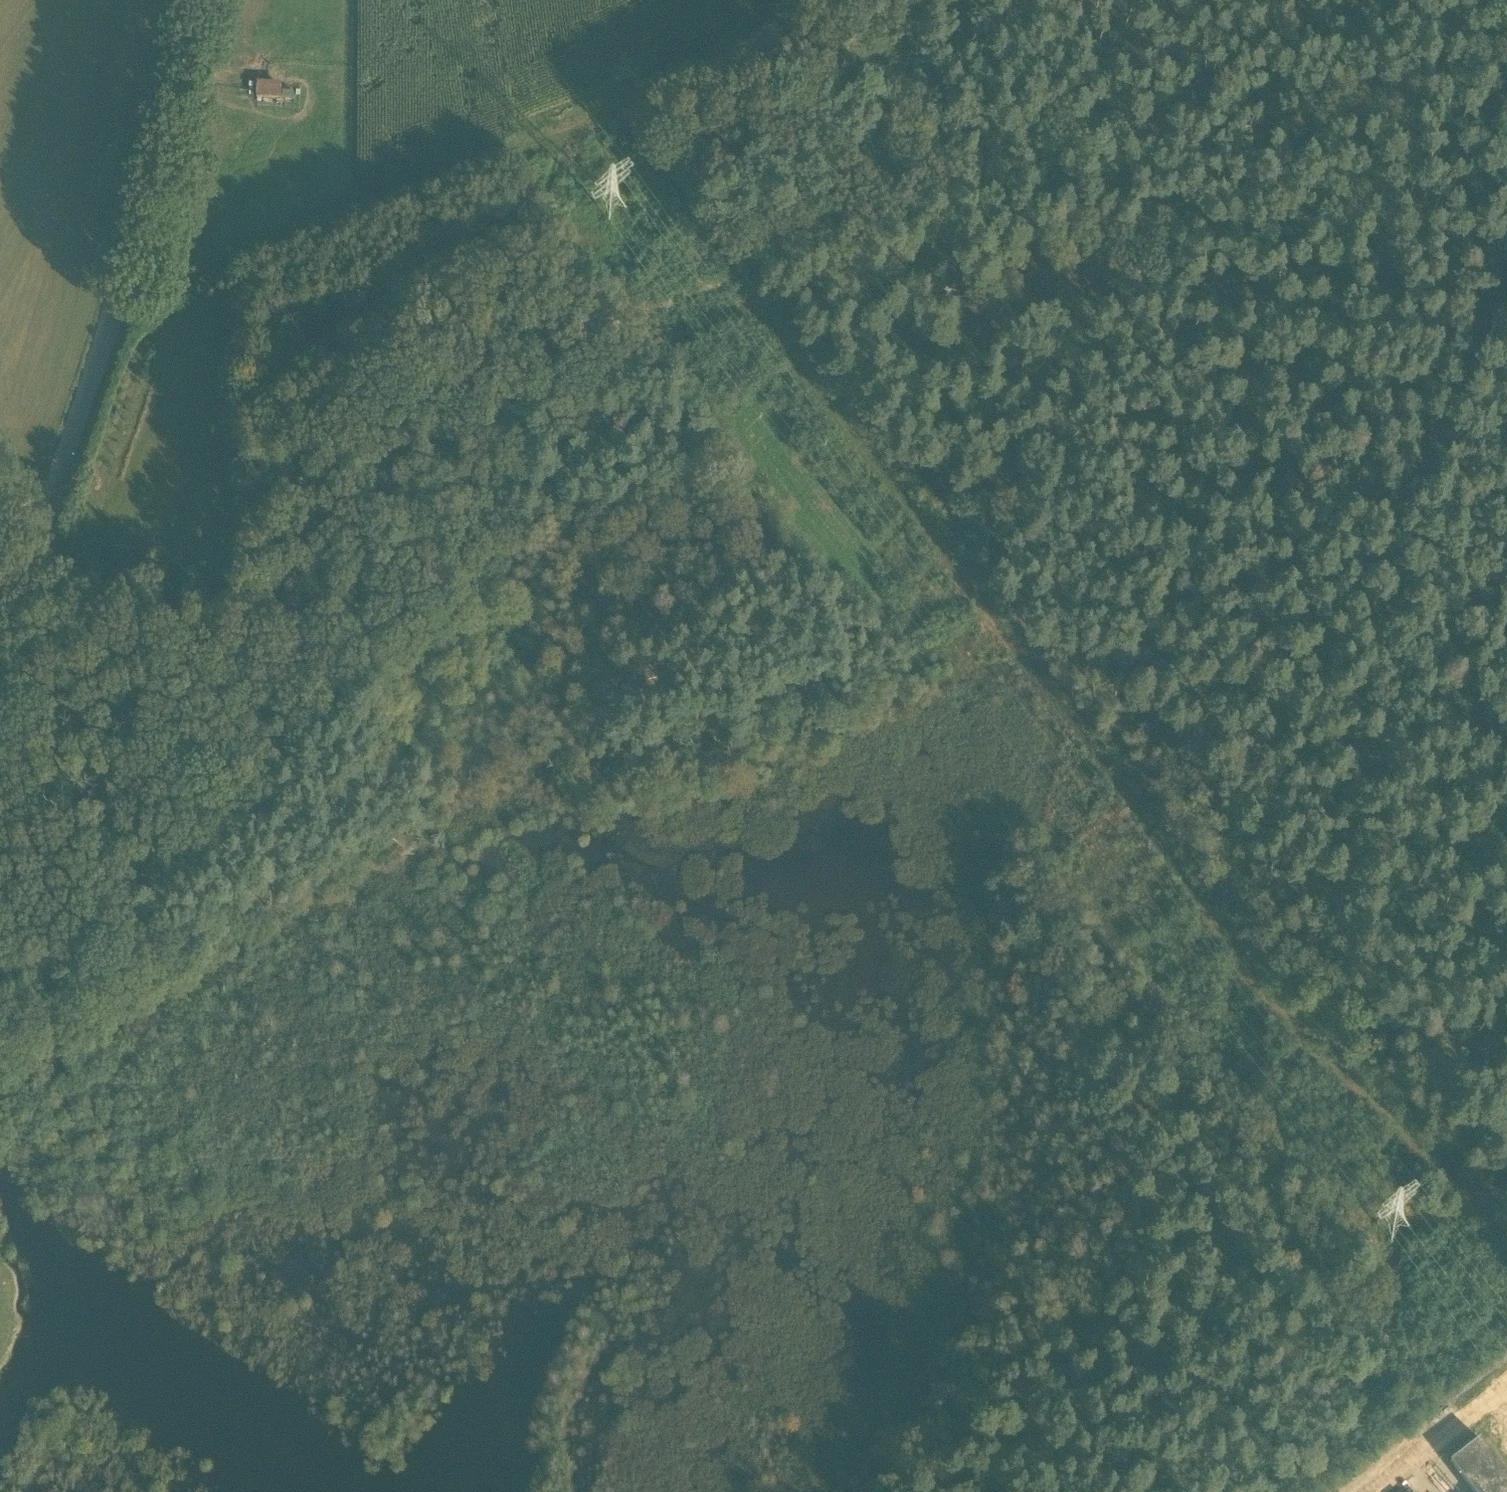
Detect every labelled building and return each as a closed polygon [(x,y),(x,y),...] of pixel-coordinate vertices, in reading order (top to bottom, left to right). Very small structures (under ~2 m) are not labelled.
[(256,80),(256,97),(282,98),(282,80),(256,80)] [(1479,1439),(1449,1462),(1471,1491),(1506,1491),(1506,1476),(1479,1439)]
